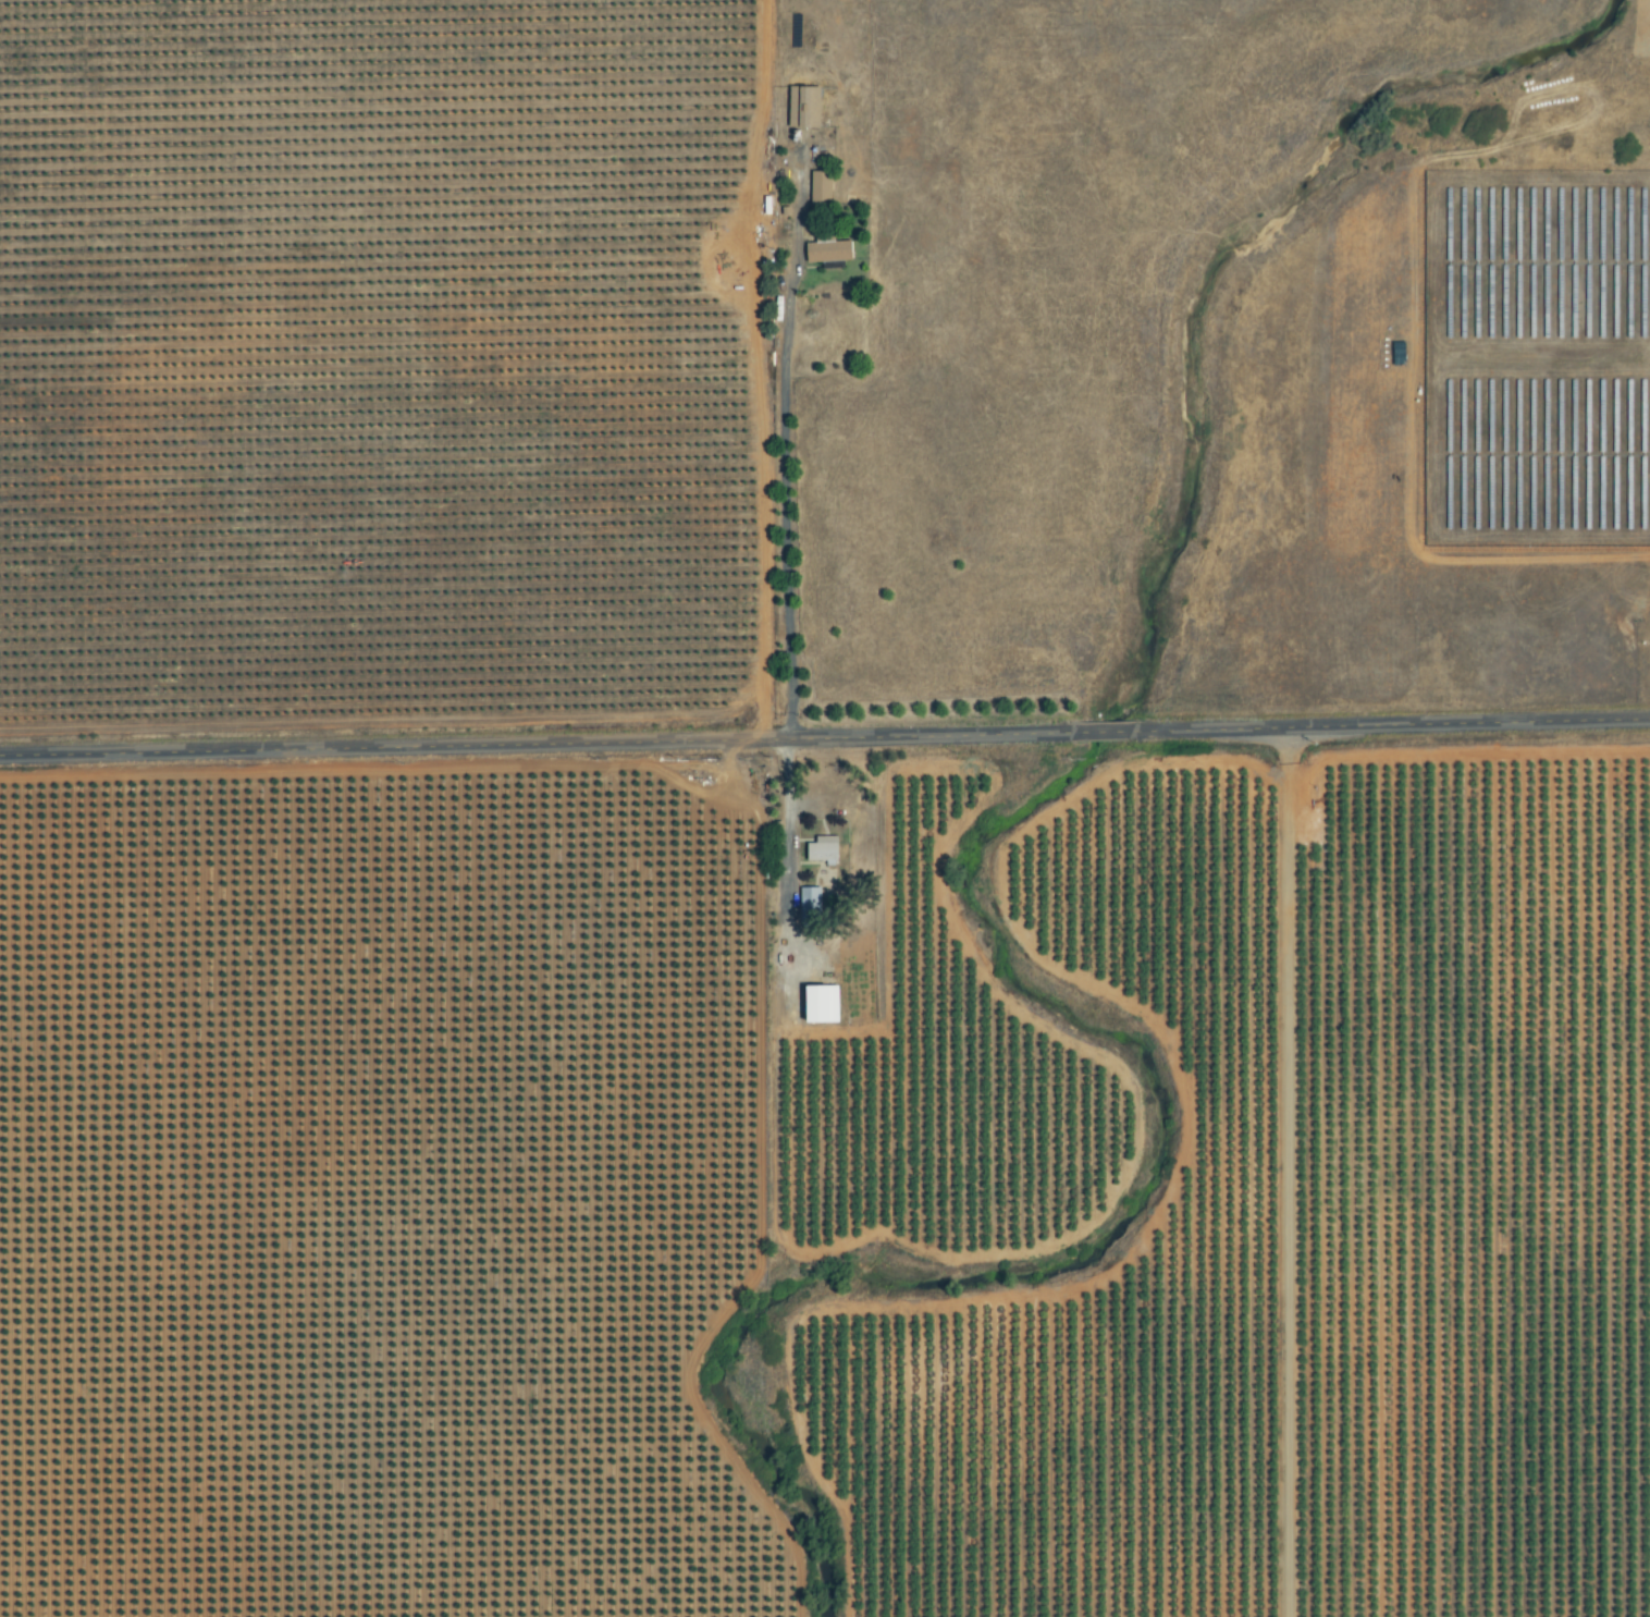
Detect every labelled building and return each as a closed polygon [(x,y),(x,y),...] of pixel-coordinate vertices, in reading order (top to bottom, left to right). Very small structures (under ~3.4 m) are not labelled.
[(817,129),(818,88),(787,87),(786,129),(817,129)] [(851,260),(850,241),(833,242),(832,235),(813,236),(814,244),(804,244),(805,263),(851,260)] [(813,837),(813,843),(805,843),(805,862),(836,862),(835,836),(813,837)] [(798,887),(797,915),(818,916),(818,887),(798,887)] [(835,985),(800,986),(801,1023),(836,1023),(835,985)]
